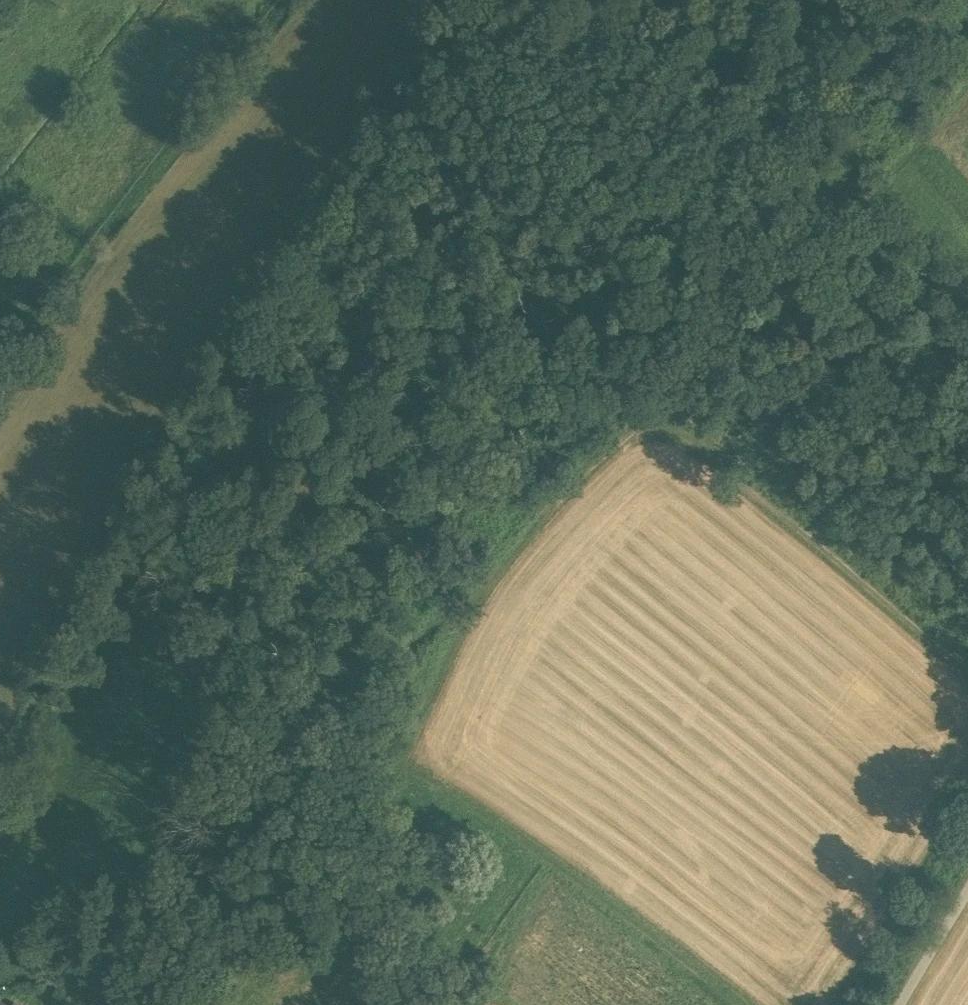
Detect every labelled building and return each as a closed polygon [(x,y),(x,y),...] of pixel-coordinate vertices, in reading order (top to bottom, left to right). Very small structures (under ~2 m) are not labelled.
[(102,990),(92,1004),(110,1004),(114,1000),(102,990)]
